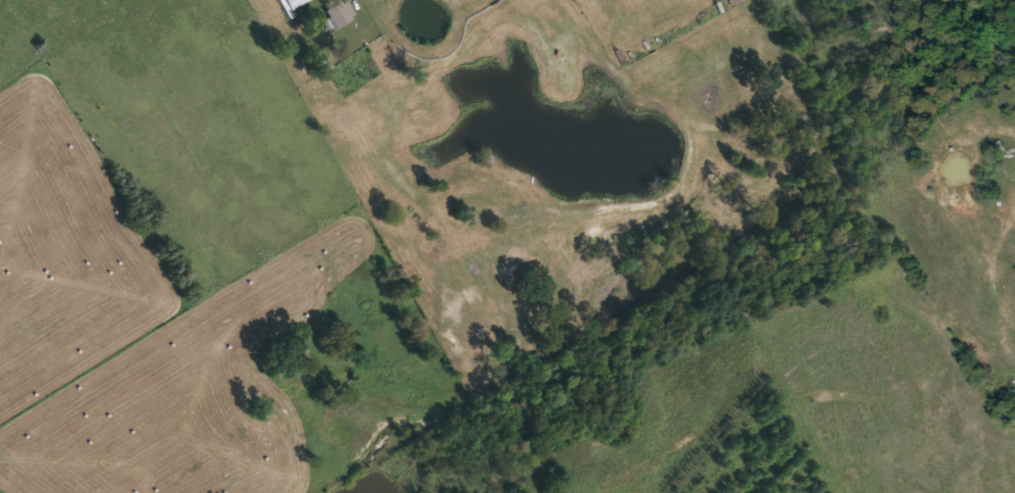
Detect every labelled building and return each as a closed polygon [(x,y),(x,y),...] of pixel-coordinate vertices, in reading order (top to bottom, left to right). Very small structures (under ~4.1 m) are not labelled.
[(294,9),(317,0),(283,0),(291,20),(297,18),(294,9)] [(325,11),(342,0),(345,0),(355,17),(336,29),(325,11)]
